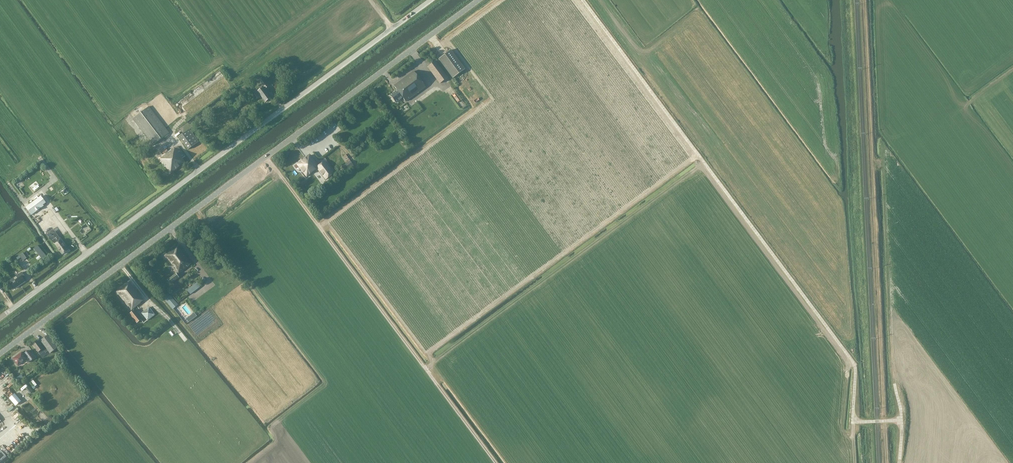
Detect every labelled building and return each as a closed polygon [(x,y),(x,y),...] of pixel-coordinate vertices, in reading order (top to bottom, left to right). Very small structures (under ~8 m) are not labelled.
[(451,50),(438,59),(452,79),(465,69),(451,50)] [(435,61),(427,67),(440,84),(447,78),(435,61)] [(210,76),(213,80),(220,75),(216,71),(210,76)] [(397,90),(390,95),(396,103),(402,98),(406,102),(425,87),(413,71),(394,86),(397,90)] [(258,98),(260,96),(265,102),(271,98),(264,89),(268,86),(262,77),(258,79),(263,87),(254,94),(258,98)] [(248,87),(251,86),(252,88),(255,85),(253,82),(244,87),(246,89),(249,94),(251,93),(248,87)] [(152,145),(169,133),(149,106),(132,119),(152,145)] [(189,129),(178,137),(188,150),(199,142),(189,129)] [(173,148),(159,159),(170,174),(185,162),(182,158),(185,156),(178,146),(174,149),(173,148)] [(297,164),(305,175),(307,178),(317,170),(325,180),(334,173),(324,161),(318,166),(310,155),(306,158),(306,157),(297,164)] [(350,161),(338,170),(340,174),(353,165),(350,161)] [(40,196),(25,208),(30,215),(43,206),(42,205),(45,203),(40,196)] [(55,232),(49,237),(55,244),(62,254),(68,250),(55,232)] [(37,245),(33,249),(41,259),(46,255),(37,245)] [(178,246),(165,256),(178,274),(191,264),(178,246)] [(167,280),(170,284),(179,278),(176,273),(167,280)] [(21,276),(12,282),(15,288),(25,282),(21,276)] [(140,303),(143,301),(129,282),(116,292),(131,311),(140,304),(140,303)] [(189,288),(187,290),(190,295),(200,287),(196,282),(192,286),(190,288),(189,288)] [(172,309),(178,305),(169,294),(170,293),(169,292),(167,293),(162,297),(172,309)] [(149,307),(141,313),(147,321),(155,315),(149,307)] [(134,310),(129,314),(137,323),(141,320),(134,310)] [(46,353),(48,351),(50,354),(57,348),(48,335),(41,341),(41,342),(39,343),(37,341),(32,344),(38,352),(43,349),(46,353)] [(30,360),(31,361),(34,358),(28,350),(25,353),(23,354),(22,352),(13,359),(18,365),(25,359),(28,362),(30,360)] [(16,391),(11,395),(17,403),(23,398),(16,391)]
